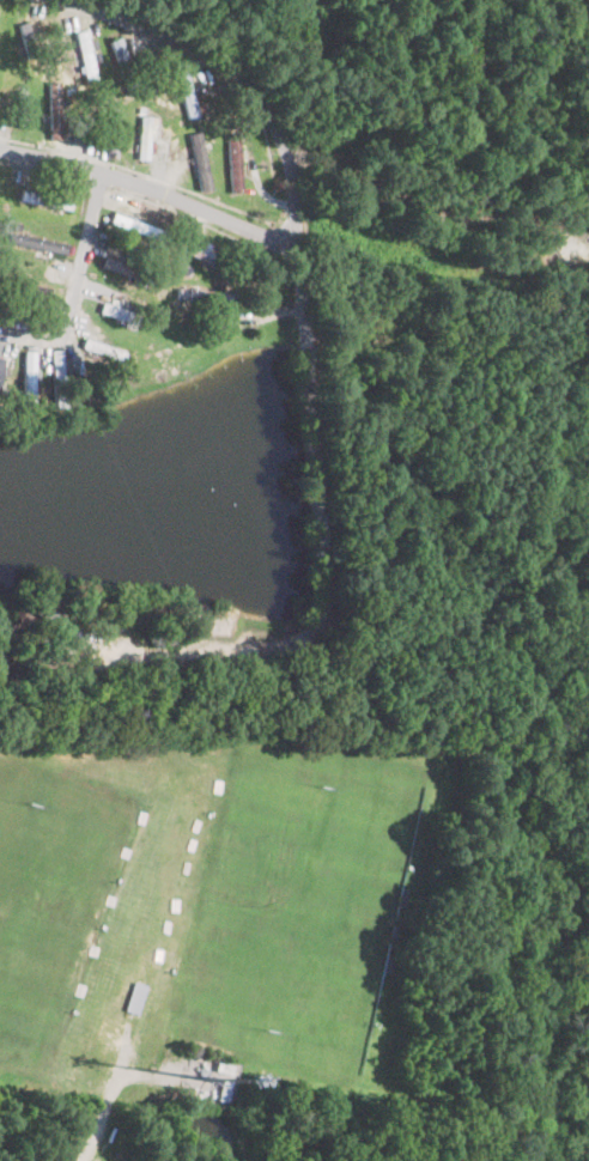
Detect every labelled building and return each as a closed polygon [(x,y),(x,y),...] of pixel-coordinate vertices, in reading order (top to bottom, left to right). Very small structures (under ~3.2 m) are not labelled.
[(17,25),(25,57),(32,56),(25,23),(17,25)] [(74,32),(83,81),(95,79),(85,30),(74,32)] [(108,41),(127,95),(136,92),(117,37),(108,41)] [(172,63),(186,118),(195,116),(182,61),(172,63)] [(57,81),(48,81),(48,139),(57,139),(57,81)] [(23,123),(23,91),(12,91),(12,123),(23,123)] [(114,156),(114,108),(104,108),(104,156),(114,156)] [(147,116),(136,116),(136,159),(147,159),(147,116)] [(207,189),(200,132),(189,134),(196,190),(207,189)] [(238,192),(237,133),(226,134),(227,192),(238,192)] [(68,209),(71,199),(20,189),(19,200),(68,209)] [(110,224),(151,235),(154,224),(113,213),(110,224)] [(7,238),(61,255),(65,245),(11,229),(7,238)] [(180,250),(218,266),(221,256),(183,241),(180,250)] [(101,263),(133,276),(136,268),(104,255),(101,263)] [(11,291),(45,296),(48,286),(13,281),(11,291)] [(230,304),(232,296),(177,285),(176,293),(230,304)] [(98,309),(132,326),(136,315),(103,298),(98,309)] [(122,360),(126,350),(85,337),(82,348),(122,360)] [(61,348),(51,349),(52,372),(62,371),(61,348)] [(32,408),(32,349),(22,349),(22,408),(32,408)] [(125,1009),(135,1013),(142,984),(132,981),(125,1009)]
